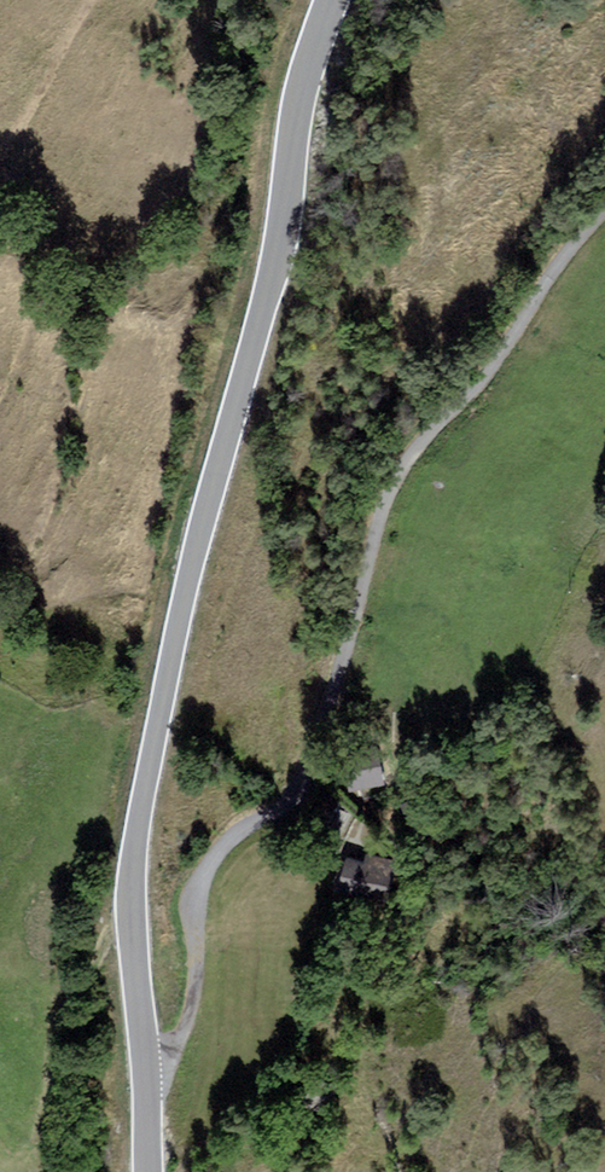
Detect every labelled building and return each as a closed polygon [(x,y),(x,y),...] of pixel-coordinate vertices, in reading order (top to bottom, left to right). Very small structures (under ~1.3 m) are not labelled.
[(347,764),(351,793),(385,789),(381,759),(347,764)] [(398,876),(351,865),(344,893),(391,905),(398,876)]
